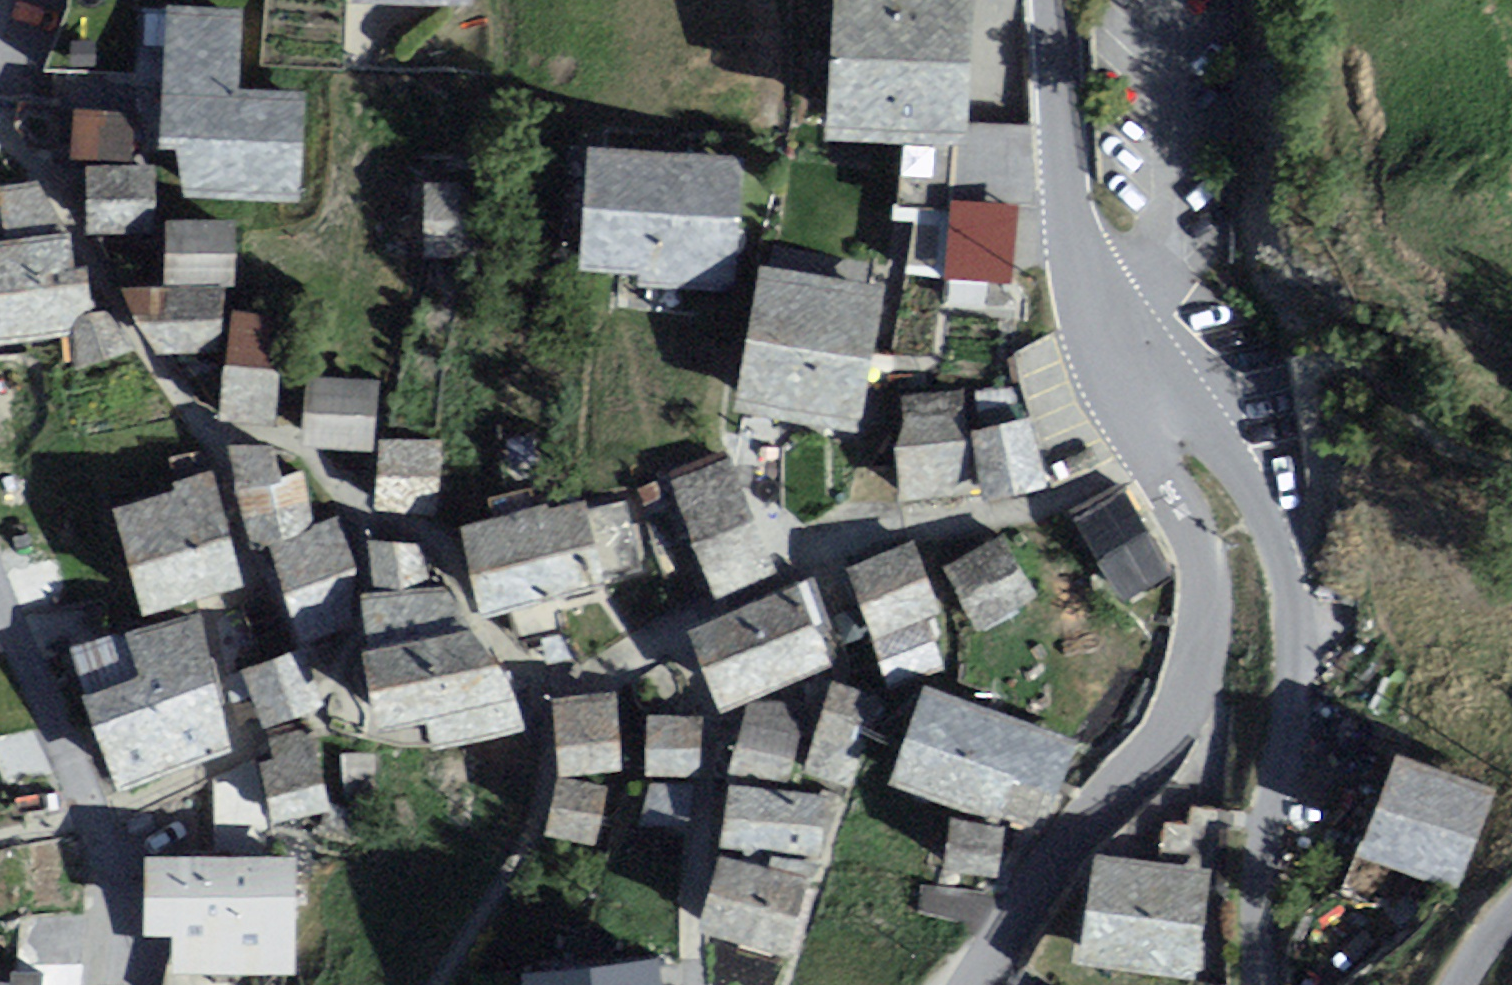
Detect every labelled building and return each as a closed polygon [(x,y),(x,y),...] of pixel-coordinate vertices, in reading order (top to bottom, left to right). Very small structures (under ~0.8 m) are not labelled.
[(308,68),(240,65),(244,0),(171,0),(162,173),(302,181),(308,68)] [(824,122),(959,130),(967,0),(831,0),(824,122)] [(161,152),(86,153),(87,218),(164,217),(164,206),(161,152)] [(732,162),(587,155),(581,267),(727,274),(732,162)] [(1017,264),(1019,183),(951,182),(949,262),(1017,264)] [(497,188),(430,188),(430,250),(497,249),(497,188)] [(234,205),(164,206),(164,217),(168,276),(232,275),(234,205)] [(0,250),(0,340),(84,329),(83,315),(66,245),(0,250)] [(233,306),(232,275),(168,276),(169,346),(232,345),(233,306)] [(879,296),(764,278),(745,399),(860,418),(879,296)] [(285,307),(233,306),(232,345),(231,405),(283,406),(285,307)] [(374,390),(310,387),(308,442),(371,445),(372,428),(374,390)] [(966,393),(907,395),(909,493),(968,492),(966,393)] [(1034,487),(1024,421),(978,428),(988,494),(1034,487)] [(447,426),(372,428),(371,445),(377,506),(442,500),(447,426)] [(273,432),(224,438),(250,529),(273,529),(319,515),(307,468),(284,472),(273,432)] [(768,565),(732,471),(681,491),(717,584),(768,565)] [(214,488),(123,513),(149,604),(239,580),(214,488)] [(1168,573),(1121,493),(1078,519),(1125,598),(1168,573)] [(578,508),(467,530),(482,610),(594,588),(578,508)] [(1026,595),(994,546),(951,574),(982,623),(1026,595)] [(908,550),(853,570),(881,647),(936,628),(908,550)] [(801,590),(690,632),(718,705),(759,689),(829,662),(801,590)] [(268,709),(326,687),(303,623),(244,645),(268,709)] [(192,624),(79,657),(113,773),(226,740),(192,624)] [(856,782),(882,699),(836,685),(810,768),(856,782)] [(809,701),(759,689),(730,783),(751,784),(759,764),(795,763),(809,701)] [(614,698),(552,702),(556,768),(617,765),(614,698)] [(1027,737),(924,701),(898,776),(1001,812),(1027,737)] [(702,726),(655,728),(657,773),(704,771),(702,726)] [(1489,796),(1399,765),(1369,850),(1458,881),(1489,796)] [(224,828),(268,826),(265,782),(222,785),(224,828)] [(751,784),(730,783),(726,841),(819,847),(823,788),(751,784)] [(610,794),(567,785),(558,828),(601,837),(610,794)] [(312,845),(138,847),(139,930),(174,929),(174,965),(314,963),(312,845)] [(722,858),(702,922),(780,946),(800,881),(722,858)] [(1210,877),(1098,865),(1087,959),(1200,971),(1210,877)] [(520,975),(521,984),(650,984),(649,968),(520,975)]
